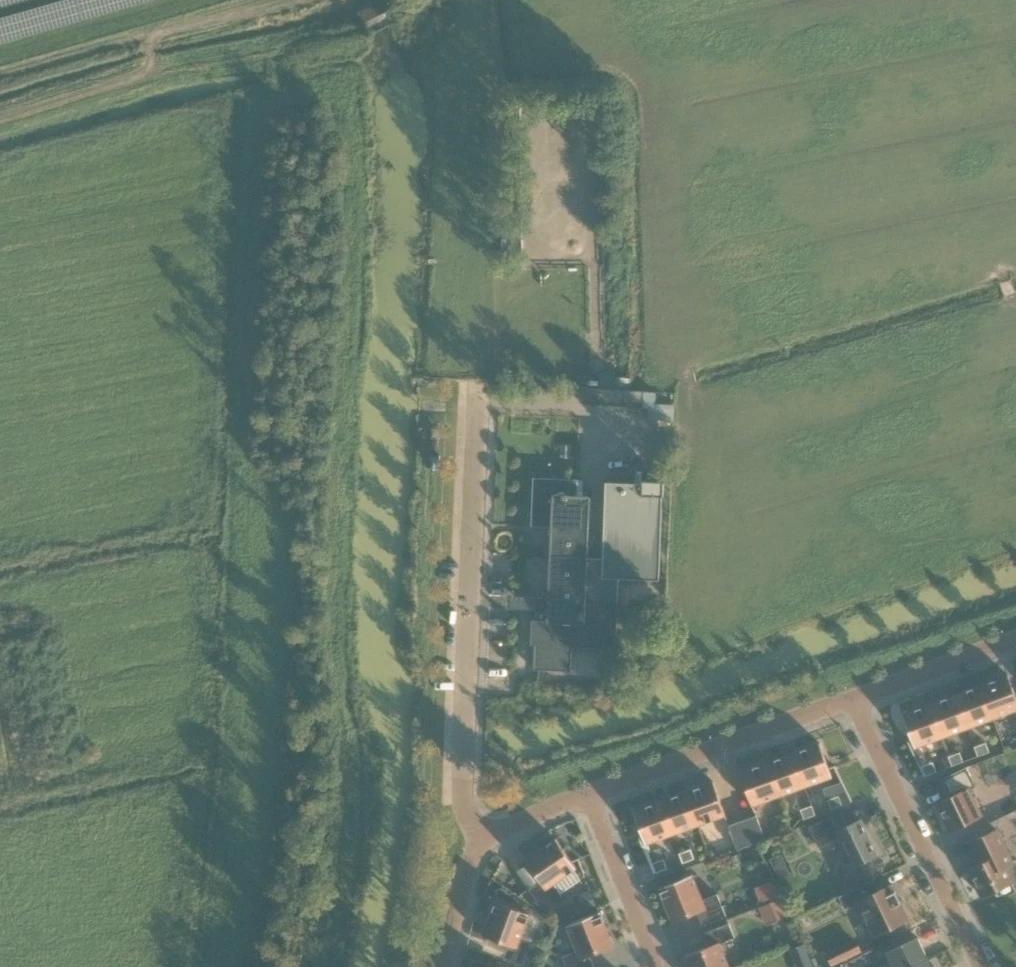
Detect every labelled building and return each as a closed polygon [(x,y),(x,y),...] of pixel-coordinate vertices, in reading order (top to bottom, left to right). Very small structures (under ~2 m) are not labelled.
[(583,403),(643,407),(644,391),(584,387),(583,403)] [(655,403),(656,392),(644,391),(643,407),(649,408),(655,408),(655,403)] [(674,421),(675,405),(655,403),(655,408),(649,408),(648,419),(674,421)] [(566,527),(574,527),(575,495),(568,495),(569,480),(534,478),(532,526),(552,527),(551,558),(566,558),(566,527)] [(532,621),(531,646),(536,646),(535,670),(572,671),(573,647),(617,649),(619,579),(660,581),(663,497),(664,497),(665,481),(643,480),(643,483),(607,482),(604,559),(588,558),(591,496),(575,495),(574,527),(566,527),(566,558),(551,558),(550,598),(537,598),(536,621),(532,621)] [(982,684),(994,718),(1015,710),(1015,694),(1009,674),(982,684)] [(982,684),(956,694),(968,728),(994,718),(982,684)] [(956,694),(930,703),(943,737),(968,728),(956,694)] [(943,737),(930,703),(903,713),(912,738),(916,747),(920,746),(943,737)] [(912,738),(907,740),(921,766),(929,763),(920,746),(916,747),(912,738)] [(974,746),(978,756),(990,752),(986,742),(974,746)] [(821,743),(794,752),(806,786),(833,777),(821,743)] [(780,796),(806,786),(794,752),(768,762),(780,796)] [(949,756),(952,766),(964,762),(960,752),(949,756)] [(921,766),(925,776),(937,771),(933,761),(929,763),(921,766)] [(780,796),(768,762),(741,772),(753,806),(780,796)] [(938,802),(951,829),(982,815),(970,790),(977,786),(967,766),(942,779),(951,796),(938,802)] [(714,781),(687,791),(699,825),(726,815),(714,781)] [(687,791),(661,801),(673,834),(699,825),(687,791)] [(828,800),(831,809),(843,805),(839,795),(828,800)] [(673,834),(661,801),(634,810),(646,844),(673,834)] [(801,809),(805,819),(816,815),(812,805),(801,809)] [(756,816),(743,820),(752,843),(764,838),(756,816)] [(846,847),(842,859),(858,865),(859,862),(878,853),(862,818),(838,829),(832,816),(810,826),(820,845),(840,835),(846,847)] [(752,843),(743,820),(729,825),(737,848),(752,843)] [(969,868),(982,895),(1012,881),(1015,890),(1015,861),(1015,860),(1012,861),(997,829),(972,841),(982,862),(969,868)] [(541,881),(530,889),(544,910),(564,897),(555,883),(577,868),(557,838),(526,859),(541,881)] [(653,863),(664,859),(660,847),(649,851),(653,863)] [(680,853),(683,863),(695,859),(691,849),(680,853)] [(774,868),(786,863),(781,853),(770,859),(774,868)] [(653,863),(656,872),(668,868),(664,859),(653,863)] [(660,888),(673,922),(698,912),(703,925),(727,915),(718,894),(703,900),(693,874),(660,888)] [(760,901),(777,894),(771,881),(755,888),(760,901)] [(859,901),(875,934),(909,918),(893,883),(872,893),(867,882),(840,895),(846,907),(859,901)] [(584,910),(596,904),(589,890),(577,895),(584,910)] [(761,907),(768,925),(791,915),(784,898),(761,907)] [(496,901),(484,935),(509,944),(504,957),(528,966),(536,944),(521,938),(530,914),(496,901)] [(601,911),(567,925),(578,950),(563,956),(567,966),(595,966),(590,955),(615,946),(601,911)] [(691,966),(730,966),(721,943),(736,937),(730,923),(706,932),(711,945),(687,955),(691,966)] [(928,957),(919,936),(888,951),(893,962),(882,966),(908,966),(928,957)] [(826,953),(832,966),(862,952),(856,939),(826,953)] [(804,944),(792,949),(798,964),(810,959),(804,944)] [(928,957),(908,966),(933,966),(928,957)]
